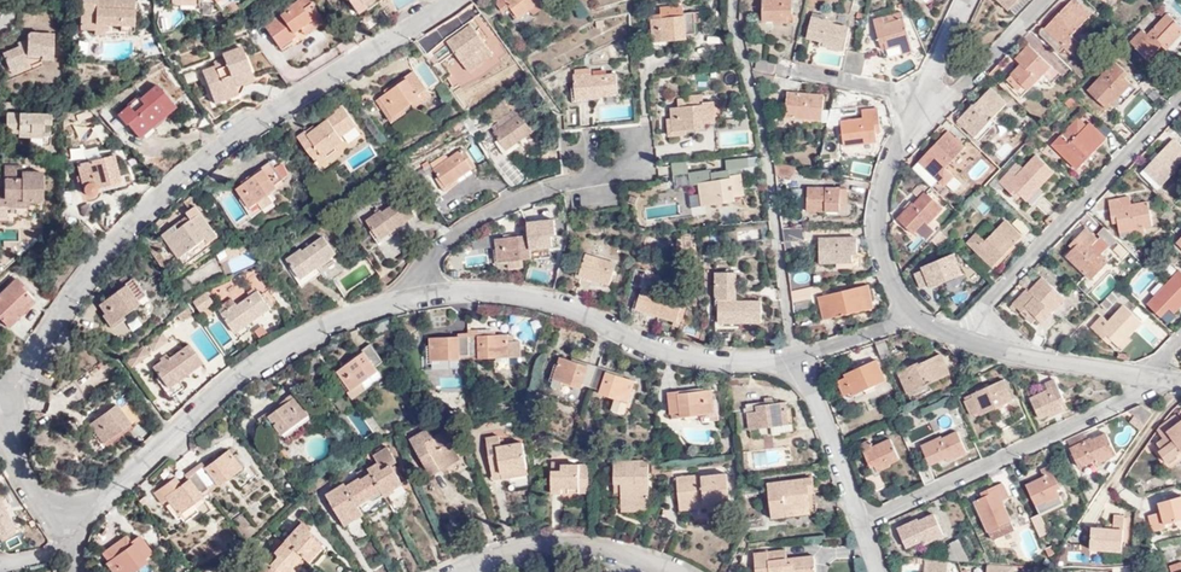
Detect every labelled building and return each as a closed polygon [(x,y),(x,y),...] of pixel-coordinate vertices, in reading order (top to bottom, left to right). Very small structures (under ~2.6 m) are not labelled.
[(79,1),(77,30),(92,30),(92,34),(126,35),(126,30),(132,31),(133,0),(94,0),(94,1),(79,1)] [(320,17),(308,0),(297,0),(285,8),(286,10),(263,25),(278,47),(295,36),(292,31),(299,27),(308,20),(312,24),(320,17)] [(363,0),(348,0),(356,12),(364,6),(361,1),(363,0)] [(380,0),(363,0),(361,1),(364,6),(367,9),(380,0)] [(507,14),(514,8),(518,14),(538,0),(496,0),(507,14)] [(765,18),(774,17),(774,21),(795,21),(795,0),(765,0),(765,18)] [(1009,10),(1010,9),(1015,14),(1030,0),(1029,0),(999,0),(1009,10)] [(1073,0),(1070,0),(1038,34),(1056,50),(1062,45),(1069,52),(1078,42),(1071,35),(1089,16),(1073,0)] [(682,10),(685,10),(684,3),(660,4),(660,11),(660,16),(682,14),(682,10)] [(699,8),(685,10),(682,10),(682,14),(660,16),(660,11),(648,12),(648,17),(650,17),(652,39),(686,36),(686,31),(696,30),(695,20),(699,19),(699,8)] [(382,22),(373,11),(358,21),(366,33),(382,22)] [(903,11),(875,19),(881,43),(886,42),(888,48),(883,50),(885,58),(915,49),(903,11)] [(1167,15),(1147,35),(1142,31),(1130,43),(1147,61),(1160,48),(1164,52),(1180,34),(1180,28),(1167,15)] [(823,45),(846,50),(850,27),(834,23),(834,21),(813,16),(809,37),(825,40),(823,45)] [(323,21),(320,17),(312,24),(308,20),(299,27),(304,35),(323,21)] [(470,24),(452,36),(461,48),(456,52),(467,66),(481,57),(484,62),(493,56),(470,24)] [(29,30),(26,32),(26,35),(20,39),(21,42),(1,50),(3,56),(0,57),(0,63),(6,77),(40,64),(41,57),(52,58),(54,32),(29,30)] [(461,48),(452,36),(448,40),(456,52),(461,48)] [(1034,41),(1029,46),(1044,61),(1050,56),(1034,41)] [(237,78),(242,81),(249,78),(236,46),(217,54),(219,59),(222,65),(212,70),(211,66),(198,71),(211,102),(235,93),(229,89),(237,78)] [(1044,61),(1029,46),(1028,46),(1014,60),(1019,65),(1005,79),(1018,92),(1022,88),(1025,92),(1050,67),(1044,61)] [(849,50),(844,71),(853,73),(857,52),(849,50)] [(868,54),(857,52),(853,73),(863,75),(868,54)] [(755,67),(772,70),(775,60),(757,56),(755,67)] [(471,72),(484,62),(481,57),(467,66),(471,72)] [(222,65),(219,59),(209,63),(211,66),(212,70),(222,65)] [(1087,91),(1106,110),(1131,85),(1123,78),(1126,74),(1114,62),(1087,91)] [(574,74),(577,96),(618,94),(615,72),(592,73),(591,65),(576,67),(577,74),(574,74)] [(775,75),(752,70),(756,82),(773,85),(775,75)] [(421,103),(430,96),(414,72),(404,79),(406,81),(381,99),(387,107),(394,116),(418,101),(421,103)] [(235,93),(242,81),(237,78),(229,89),(235,93)] [(152,116),(156,120),(172,107),(155,84),(138,97),(136,94),(113,112),(122,124),(124,122),(131,131),(152,116)] [(956,119),(978,140),(996,122),(992,118),(1005,105),(989,89),(973,104),(972,103),(962,113),(960,112),(955,117),(956,118),(956,119)] [(785,118),(816,120),(816,113),(822,114),(824,95),(787,93),(785,118)] [(679,107),(702,105),(701,103),(703,103),(702,95),(688,96),(688,98),(678,99),(679,107)] [(431,98),(430,96),(421,103),(418,101),(394,116),(387,107),(383,110),(392,125),(431,98)] [(679,107),(670,108),(672,118),(673,130),(686,129),(705,127),(704,123),(715,122),(713,101),(703,103),(701,103),(702,105),(679,107)] [(322,154),(336,144),(343,140),(341,136),(357,125),(343,105),(326,116),(329,119),(309,132),(306,129),(297,135),(310,154),(318,149),(322,154)] [(840,107),(831,108),(828,125),(835,125),(835,119),(838,118),(840,107)] [(844,145),(878,140),(877,132),(882,131),(878,108),(864,109),(864,116),(841,119),(844,145)] [(42,121),(50,121),(50,112),(5,111),(4,130),(17,130),(17,133),(28,134),(42,134),(42,121)] [(533,132),(521,113),(494,131),(507,149),(533,132)] [(135,136),(156,120),(152,116),(131,131),(135,136)] [(669,137),(687,135),(686,129),(673,130),(672,118),(667,119),(669,137)] [(49,143),(50,121),(42,121),(42,134),(28,134),(28,142),(49,143)] [(1076,169),(1085,160),(1106,140),(1088,123),(1068,142),(1060,135),(1051,145),(1076,169)] [(963,147),(946,130),(917,159),(942,185),(952,176),(944,167),(963,147)] [(1180,164),(1180,149),(1171,139),(1143,167),(1160,185),(1180,164)] [(945,165),(954,174),(978,151),(970,142),(945,165)] [(340,149),(336,144),(322,154),(318,149),(310,154),(318,165),(340,149)] [(472,168),(460,151),(433,169),(445,187),(472,168)] [(119,182),(114,156),(76,164),(83,194),(87,197),(92,197),(96,194),(97,191),(96,187),(119,182)] [(1020,169),(1013,162),(1006,169),(1007,172),(997,181),(1014,198),(1017,195),(1027,205),(1040,193),(1035,188),(1051,172),(1034,156),(1020,169)] [(740,168),(747,167),(746,157),(726,159),(727,169),(712,172),(707,173),(707,169),(689,172),(691,185),(699,183),(703,205),(736,200),(735,195),(744,194),(740,168)] [(238,187),(251,205),(271,191),(276,187),(274,185),(283,179),(270,160),(261,167),(263,169),(238,187)] [(689,172),(687,160),(671,161),(673,175),(689,172)] [(1090,166),(1085,160),(1076,169),(1081,174),(1090,166)] [(799,167),(775,162),(777,177),(790,180),(792,172),(797,173),(799,167)] [(23,164),(4,164),(4,190),(0,190),(0,216),(33,216),(33,210),(42,210),(42,170),(23,170),(23,164)] [(959,183),(954,177),(948,183),(954,189),(959,183)] [(929,186),(921,178),(910,189),(918,197),(912,203),(910,202),(895,218),(910,233),(923,220),(927,223),(940,208),(924,192),(929,186)] [(808,211),(842,210),(842,204),(848,204),(848,188),(809,188),(808,211)] [(271,191),(251,205),(249,207),(253,214),(275,198),(271,191)] [(689,204),(699,203),(697,192),(688,194),(689,204)] [(1132,197),(1123,198),(1124,206),(1133,205),(1132,197)] [(1124,206),(1123,198),(1107,200),(1110,221),(1116,221),(1117,229),(1151,224),(1148,203),(1133,205),(1124,206)] [(414,216),(401,199),(381,213),(380,210),(366,219),(379,240),(414,216)] [(177,229),(175,226),(163,234),(183,265),(210,247),(208,244),(217,238),(195,207),(187,213),(189,216),(191,220),(177,229)] [(189,216),(175,226),(177,229),(191,220),(189,216)] [(1028,227),(1016,217),(1010,223),(1021,234),(1028,227)] [(1087,217),(1082,224),(1096,232),(1100,224),(1087,217)] [(923,220),(910,233),(912,236),(927,223),(923,220)] [(966,242),(990,266),(1018,238),(1002,221),(983,240),(976,233),(966,242)] [(1117,238),(1103,225),(1097,231),(1110,244),(1117,238)] [(803,227),(782,227),(784,241),(803,241),(803,227)] [(1107,261),(1100,254),(1090,244),(1096,239),(1084,228),(1068,244),(1072,248),(1065,255),(1090,279),(1107,261)] [(498,260),(528,258),(528,255),(541,254),(539,232),(526,233),(526,236),(496,237),(498,260)] [(694,247),(692,232),(673,233),(674,248),(694,247)] [(940,233),(932,241),(939,248),(947,239),(940,233)] [(299,278),(335,254),(322,235),(303,248),(302,247),(285,259),(299,278)] [(252,246),(245,237),(237,242),(243,252),(252,246)] [(857,257),(857,239),(818,239),(818,262),(836,262),(836,268),(860,268),(860,257),(857,257)] [(1090,244),(1100,254),(1105,248),(1096,239),(1090,244)] [(161,243),(147,246),(164,269),(169,266),(159,251),(164,247),(161,243)] [(928,262),(920,266),(921,269),(913,273),(918,288),(927,284),(929,288),(961,275),(951,254),(940,258),(938,252),(926,257),(928,262)] [(580,275),(610,285),(616,264),(586,255),(580,275)] [(528,278),(544,282),(546,272),(530,268),(528,278)] [(734,320),(744,321),(762,322),(763,301),(738,301),(738,271),(718,271),(718,320),(721,320),(721,324),(733,324),(734,320)] [(1180,304),(1180,272),(1180,271),(1147,304),(1159,315),(1167,308),(1172,314),(1180,304)] [(18,316),(15,313),(32,297),(22,286),(23,283),(15,274),(0,289),(0,317),(8,325),(18,316)] [(148,296),(134,275),(126,281),(128,284),(101,304),(114,323),(142,303),(140,301),(148,296)] [(637,306),(675,318),(677,319),(679,314),(685,297),(687,297),(690,298),(694,295),(695,291),(694,288),(690,286),(686,286),(683,289),(646,277),(637,306)] [(1042,278),(1028,292),(1031,297),(1019,309),(1032,322),(1036,319),(1041,323),(1063,299),(1042,278)] [(1086,293),(1076,284),(1066,294),(1075,304),(1086,293)] [(820,285),(808,287),(810,298),(815,297),(814,292),(821,291),(820,285)] [(867,285),(858,287),(864,311),(873,309),(867,285)] [(808,287),(791,291),(793,303),(810,298),(808,287)] [(864,311),(858,287),(819,297),(824,321),(864,311)] [(1116,287),(1099,305),(1106,311),(1124,293),(1116,287)] [(221,312),(235,332),(272,307),(258,288),(238,302),(237,301),(221,312)] [(1031,297),(1028,292),(1026,291),(1010,307),(1014,311),(1018,308),(1019,309),(1031,297)] [(198,309),(214,304),(210,292),(195,297),(198,309)] [(15,313),(18,316),(35,300),(32,297),(15,313)] [(196,312),(190,304),(179,313),(183,318),(196,312)] [(1109,340),(1116,347),(1140,323),(1122,305),(1106,322),(1100,316),(1089,327),(1106,343),(1109,340)] [(677,319),(675,318),(673,322),(679,324),(682,315),(679,314),(677,319)] [(744,330),(744,321),(734,320),(733,324),(721,324),(721,320),(718,320),(718,329),(744,330)] [(431,360),(460,359),(460,356),(470,356),(470,355),(469,334),(459,335),(459,337),(431,338),(431,360)] [(480,334),(469,334),(470,355),(470,356),(480,355),(480,358),(509,357),(521,356),(520,341),(508,342),(508,335),(480,336),(480,334)] [(891,355),(884,338),(873,342),(881,359),(891,355)] [(168,386),(179,379),(204,361),(189,341),(169,356),(167,354),(153,364),(168,386)] [(350,390),(362,382),(376,372),(374,369),(383,362),(370,345),(360,352),(362,354),(336,373),(350,390)] [(150,353),(145,346),(128,358),(132,365),(150,353)] [(950,376),(939,355),(919,366),(917,364),(897,373),(912,404),(932,393),(930,387),(950,376)] [(591,388),(598,367),(591,364),(589,367),(562,358),(554,379),(582,389),(584,385),(591,388)] [(876,361),(844,374),(846,378),(838,382),(847,403),(863,396),(862,392),(885,382),(876,361)] [(607,370),(598,367),(591,388),(600,391),(599,394),(615,399),(611,411),(625,416),(635,382),(606,372),(607,370)] [(185,385),(179,379),(168,386),(166,388),(171,395),(185,385)] [(1052,381),(1044,385),(1047,392),(1042,394),(1029,400),(1038,419),(1047,415),(1048,418),(1061,411),(1059,404),(1063,402),(1052,381)] [(367,389),(362,382),(350,390),(347,392),(352,400),(367,389)] [(1011,402),(1001,382),(970,395),(972,399),(965,402),(971,417),(978,414),(980,417),(1011,402)] [(1047,392),(1044,385),(1039,387),(1042,394),(1047,392)] [(672,418),(701,414),(714,413),(713,409),(711,390),(680,394),(680,391),(669,393),(672,418)] [(122,396),(113,403),(115,406),(90,424),(103,442),(128,424),(126,420),(135,414),(122,396)] [(283,431),(308,413),(296,396),(271,415),(269,413),(260,420),(272,436),(281,430),(283,431)] [(747,411),(737,412),(739,430),(772,426),(773,435),(782,434),(782,432),(790,431),(785,402),(757,406),(757,403),(747,405),(747,411)] [(1152,414),(1140,405),(1128,412),(1134,416),(1145,424),(1152,414)] [(714,413),(701,414),(702,422),(718,420),(717,409),(713,409),(714,413)] [(1013,424),(1005,409),(990,416),(998,432),(1013,424)] [(1176,414),(1160,426),(1157,430),(1164,439),(1157,444),(1162,450),(1159,452),(1166,462),(1180,451),(1180,422),(1176,414)] [(1130,421),(1141,429),(1145,424),(1134,416),(1130,421)] [(909,428),(913,439),(938,432),(935,421),(909,428)] [(429,476),(438,471),(435,466),(455,455),(448,443),(452,441),(445,430),(431,438),(426,430),(408,441),(429,476)] [(925,462),(928,467),(943,459),(945,463),(966,453),(956,433),(939,441),(938,437),(919,447),(925,462)] [(856,439),(859,445),(868,441),(865,434),(856,439)] [(489,480),(500,478),(499,471),(504,470),(508,472),(525,470),(521,443),(499,446),(497,435),(484,438),(489,480)] [(1089,440),(1070,449),(1078,468),(1093,461),(1095,465),(1115,456),(1105,435),(1090,442),(1089,440)] [(868,441),(859,445),(868,468),(873,467),(875,473),(877,472),(889,467),(888,463),(898,459),(889,439),(871,447),(868,441)] [(388,464),(389,465),(394,462),(385,448),(371,456),(375,463),(380,470),(388,464)] [(202,464),(194,471),(207,488),(215,482),(217,484),(239,468),(226,451),(205,467),(202,464)] [(435,466),(438,471),(458,459),(455,455),(435,466)] [(638,468),(638,460),(612,460),(612,482),(619,483),(619,493),(620,506),(647,506),(647,468),(638,468)] [(916,466),(925,485),(933,481),(928,467),(925,462),(916,466)] [(286,469),(290,475),(298,469),(294,463),(286,469)] [(400,484),(389,465),(388,464),(380,470),(375,463),(367,468),(369,473),(359,479),(358,477),(345,486),(343,483),(325,495),(343,527),(362,515),(356,505),(369,497),(372,501),(400,484)] [(550,495),(562,494),(562,490),(587,488),(587,466),(560,467),(561,464),(550,465),(550,495)] [(1026,486),(1040,517),(1063,506),(1057,492),(1060,490),(1050,467),(1041,471),(1044,478),(1026,486)] [(207,488),(194,471),(187,476),(189,479),(181,485),(176,488),(171,481),(154,493),(162,504),(167,501),(177,514),(201,496),(199,493),(207,488)] [(702,503),(714,503),(727,501),(725,472),(700,475),(699,473),(675,474),(677,503),(701,501),(702,503)] [(877,472),(875,473),(864,478),(870,493),(883,488),(877,472)] [(176,488),(181,485),(176,477),(171,481),(176,488)] [(770,519),(784,517),(783,511),(814,507),(811,479),(765,485),(770,519)] [(1002,484),(994,487),(996,493),(984,498),(974,502),(988,532),(988,534),(992,543),(1015,533),(1001,503),(1009,499),(1002,484)] [(996,493),(994,487),(982,494),(984,498),(996,493)] [(2,539),(16,531),(0,494),(0,537),(2,539)] [(1158,502),(1160,512),(1148,515),(1152,531),(1166,528),(1165,524),(1180,520),(1180,496),(1158,502)] [(714,507),(714,503),(702,503),(701,501),(677,503),(678,511),(714,507)] [(783,511),(784,517),(815,514),(814,507),(783,511)] [(923,545),(943,535),(934,516),(918,523),(916,521),(897,530),(905,548),(921,541),(923,545)] [(1113,530),(1105,529),(1091,528),(1090,550),(1122,552),(1125,516),(1114,516),(1113,525),(1113,530)] [(1033,520),(1041,539),(1049,535),(1040,517),(1033,520)] [(318,545),(304,532),(306,531),(299,524),(272,552),(275,555),(267,564),(262,559),(250,571),(290,571),(292,570),(288,567),(298,556),(304,561),(318,545)] [(140,539),(130,546),(132,549),(106,568),(109,571),(138,571),(144,568),(143,565),(153,558),(140,539)] [(955,554),(958,561),(969,561),(959,540),(950,545),(955,554)] [(450,558),(443,541),(434,545),(440,562),(450,558)] [(323,549),(318,545),(304,561),(309,565),(323,549)] [(776,562),(785,560),(784,551),(775,552),(776,562)] [(812,557),(785,560),(776,562),(775,552),(755,554),(757,566),(753,567),(753,571),(814,571),(812,557)] [(1169,562),(1172,571),(1180,571),(1180,558),(1169,562)] [(398,561),(373,571),(402,571),(398,561)] [(826,563),(816,564),(817,571),(827,571),(826,563)]
